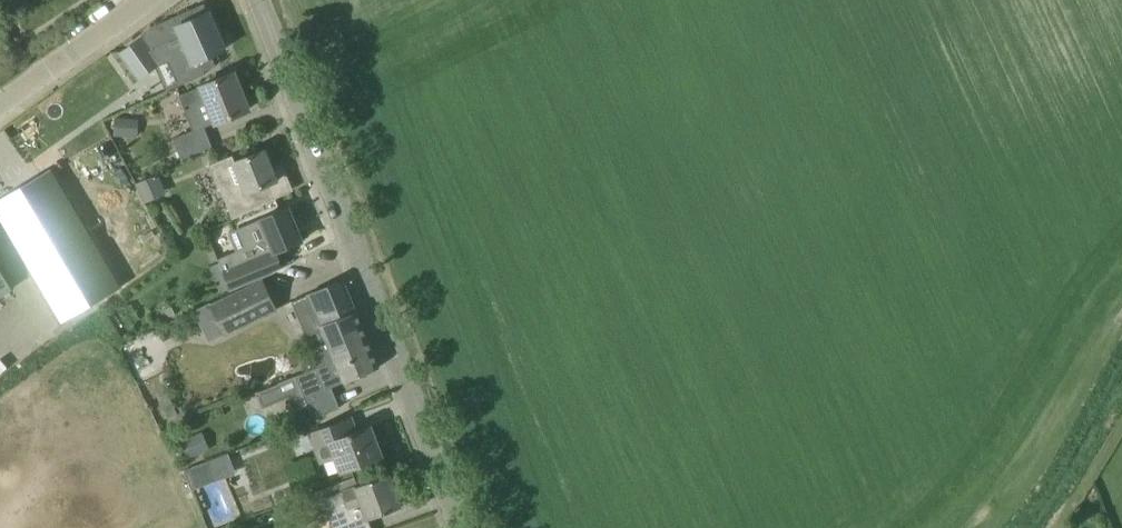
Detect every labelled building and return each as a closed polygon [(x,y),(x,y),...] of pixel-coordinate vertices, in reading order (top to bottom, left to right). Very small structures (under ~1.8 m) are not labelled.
[(201,26),(195,13),(178,20),(177,19),(158,28),(123,52),(141,77),(161,63),(153,51),(164,43),(183,34),(195,61),(225,48),(212,20),(201,26)] [(182,158),(213,146),(205,126),(249,109),(235,72),(201,85),(202,86),(179,95),(194,130),(174,138),(182,158)] [(131,136),(132,117),(116,116),(115,135),(131,136)] [(278,179),(266,149),(235,161),(233,155),(210,164),(219,188),(221,187),(234,218),(275,198),(269,182),(278,179)] [(121,286),(53,171),(0,202),(0,214),(63,320),(121,286)] [(144,203),(159,196),(151,177),(136,183),(144,203)] [(275,251),(303,240),(289,207),(245,225),(242,226),(250,245),(237,251),(219,258),(232,289),(240,286),(272,272),(265,254),(275,251)] [(13,288),(0,266),(0,296),(13,288)] [(226,336),(279,311),(263,278),(211,304),(226,336)] [(365,330),(357,312),(344,280),(293,301),(306,332),(321,325),(335,360),(336,361),(341,359),(343,364),(353,360),(344,338),(365,330)] [(174,303),(163,308),(168,317),(178,312),(174,303)] [(379,367),(365,330),(344,338),(353,360),(343,364),(341,359),(336,361),(335,360),(311,370),(257,391),(264,407),(291,396),(298,413),(310,408),(314,418),(340,407),(332,386),(379,367)] [(172,400),(163,404),(169,417),(178,412),(172,400)] [(357,431),(352,417),(311,433),(321,461),(336,456),(342,471),(383,455),(371,425),(357,431)] [(205,449),(198,432),(183,438),(190,455),(205,449)] [(216,478),(208,458),(188,466),(196,486),(216,478)] [(389,473),(356,485),(356,486),(343,491),(342,490),(325,497),(334,523),(336,527),(373,527),(369,518),(402,506),(401,502),(402,502),(397,490),(396,490),(389,473)]
